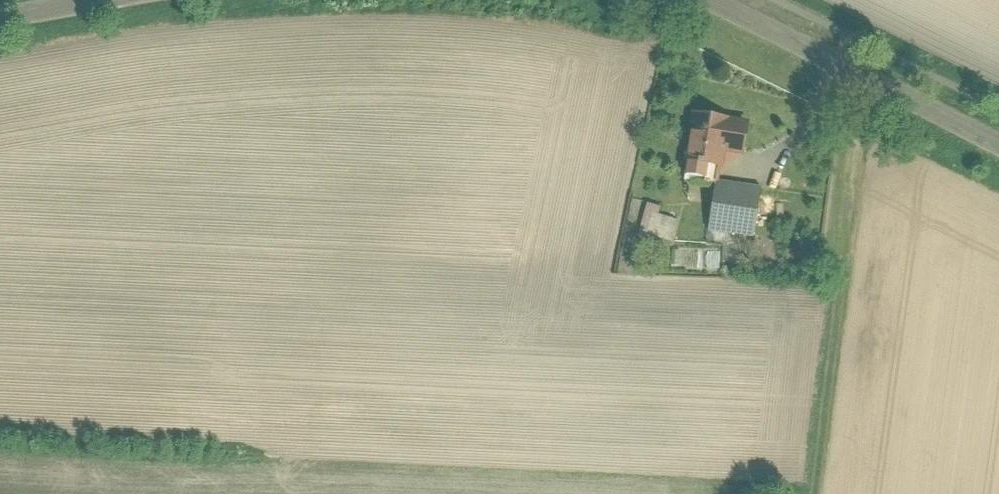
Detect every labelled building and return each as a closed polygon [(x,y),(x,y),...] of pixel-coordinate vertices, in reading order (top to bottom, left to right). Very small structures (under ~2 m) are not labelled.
[(748,155),(754,123),(697,112),(685,173),(722,180),(728,151),(748,155)] [(719,191),(713,233),(758,239),(764,197),(719,191)] [(682,214),(649,206),(642,234),(675,243),(682,214)]
